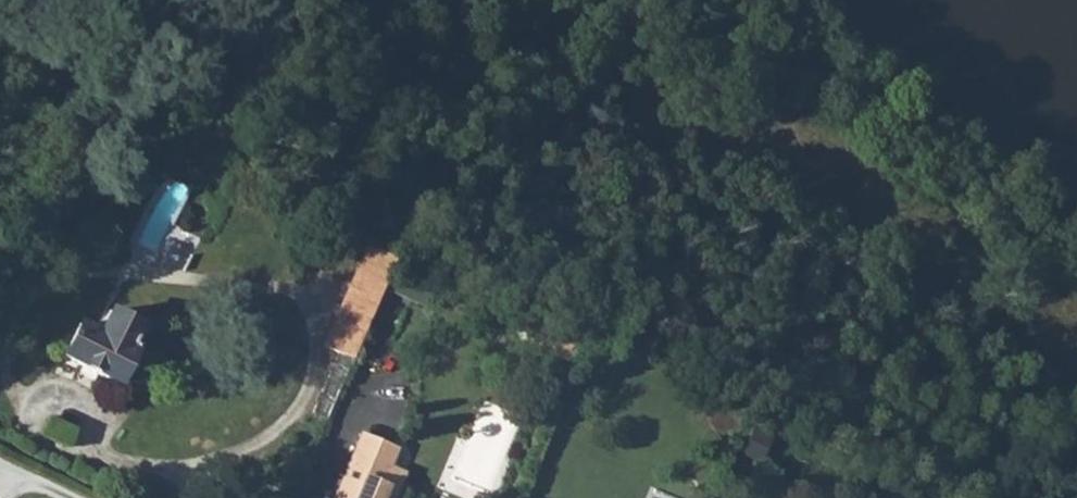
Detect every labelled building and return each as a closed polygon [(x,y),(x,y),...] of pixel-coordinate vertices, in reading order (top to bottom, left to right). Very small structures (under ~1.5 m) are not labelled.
[(432,27),(424,40),(438,49),(446,35),(432,27)] [(361,266),(344,302),(348,304),(373,315),(389,276),(361,266)] [(348,304),(340,324),(364,335),(365,334),(373,315),(348,304)] [(139,327),(109,310),(95,333),(78,324),(61,353),(114,383),(131,354),(125,350),(139,327)] [(336,497),(383,497),(389,482),(384,480),(395,450),(362,436),(350,464),(365,471),(358,487),(343,480),(336,497)]
